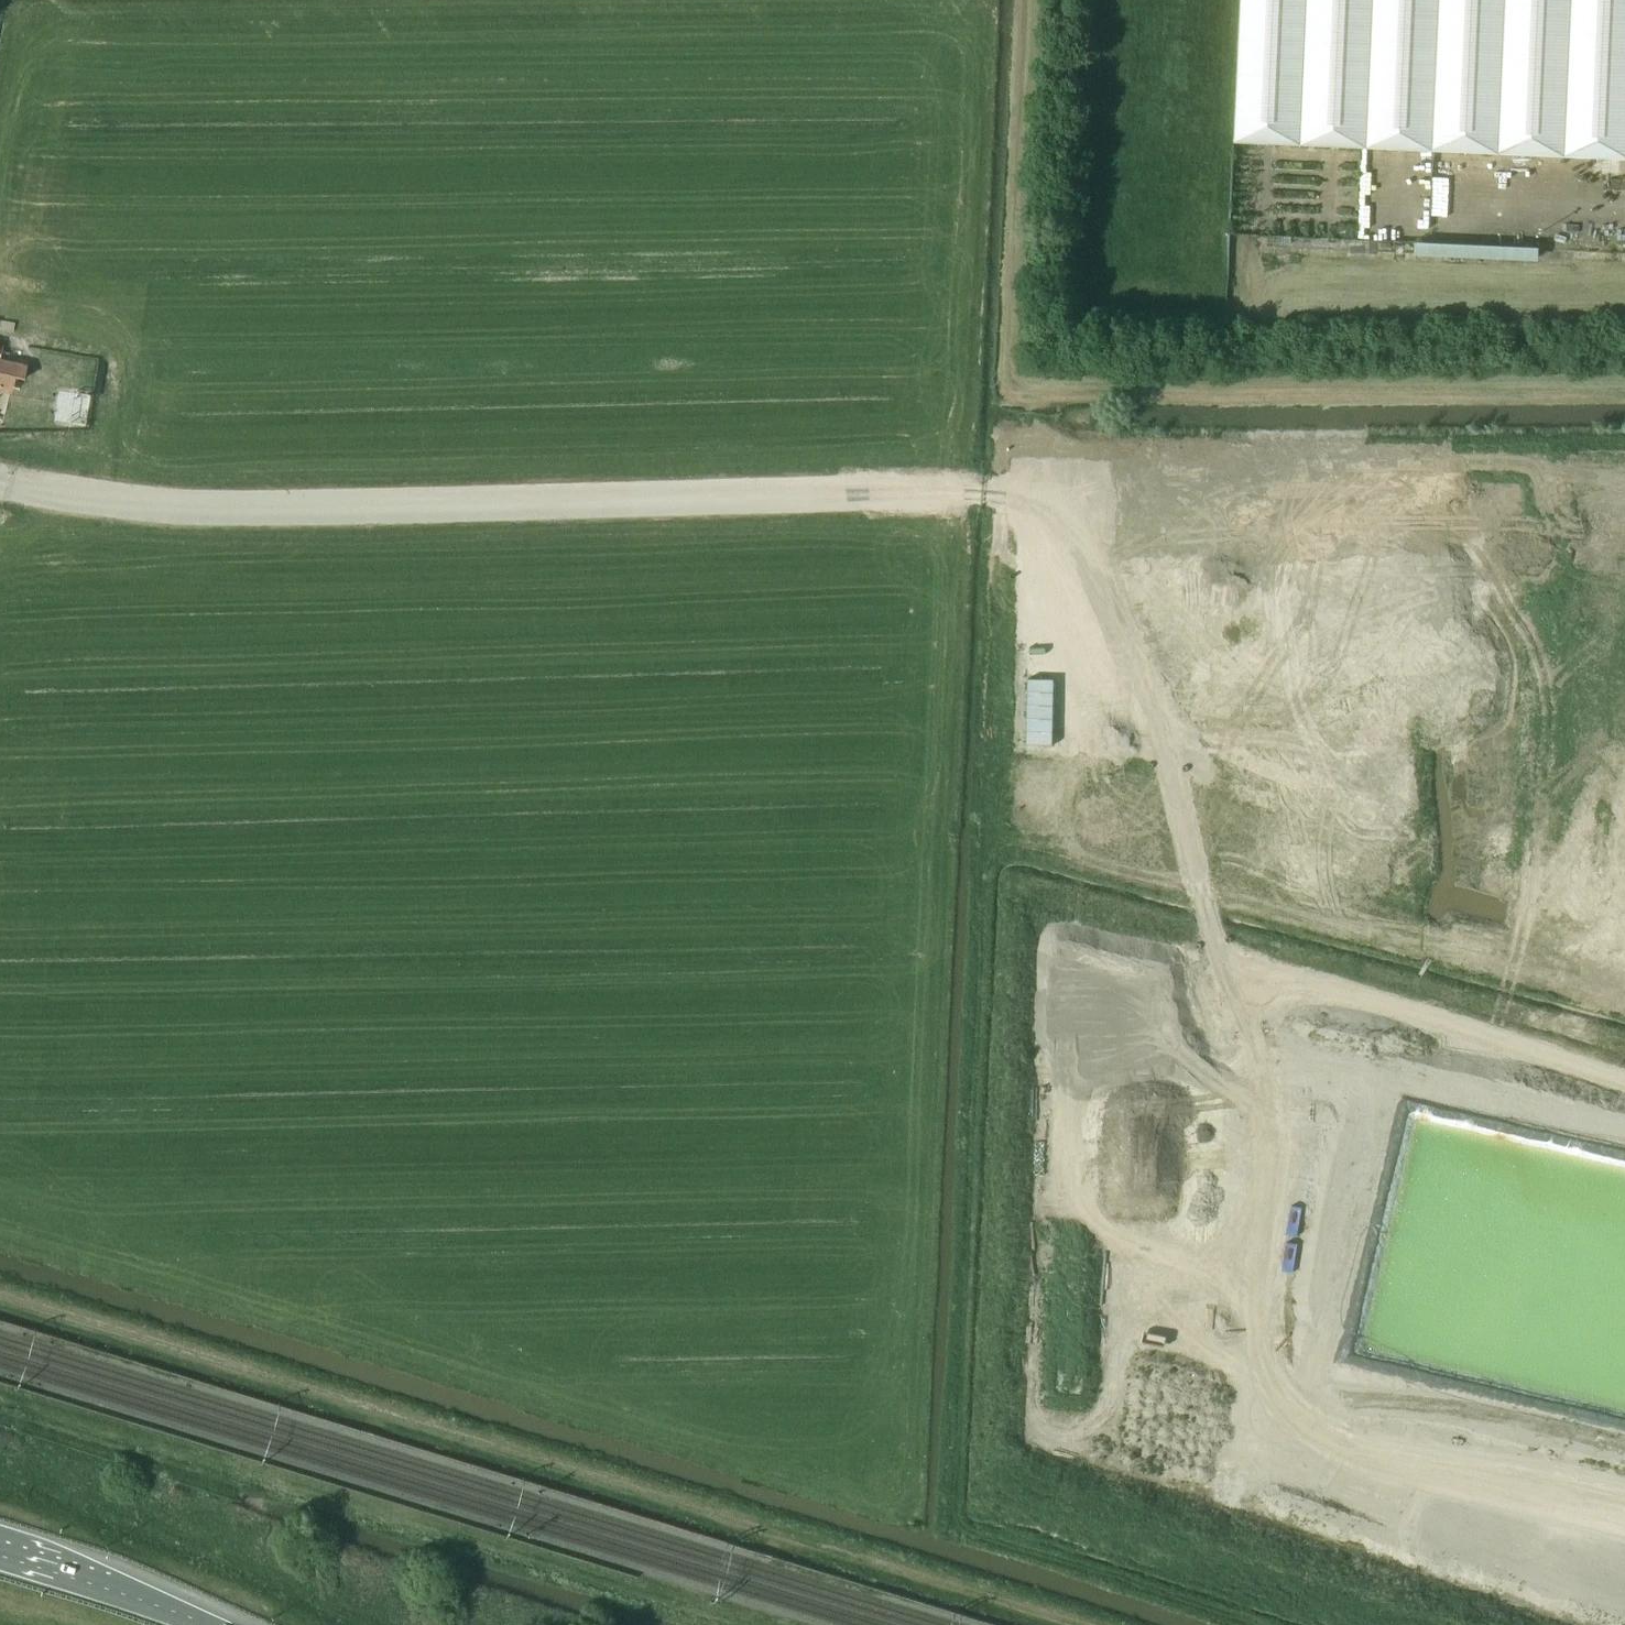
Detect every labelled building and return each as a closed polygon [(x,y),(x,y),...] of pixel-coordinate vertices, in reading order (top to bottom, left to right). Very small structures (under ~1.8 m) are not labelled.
[(1235,143),(1624,160),(1624,0),(1242,0),(1235,143)] [(1445,256),(1548,259),(1548,238),(1503,237),(1503,246),(1445,244),(1445,256)] [(0,357),(0,391),(14,393),(16,379),(23,380),(27,362),(0,357)]
